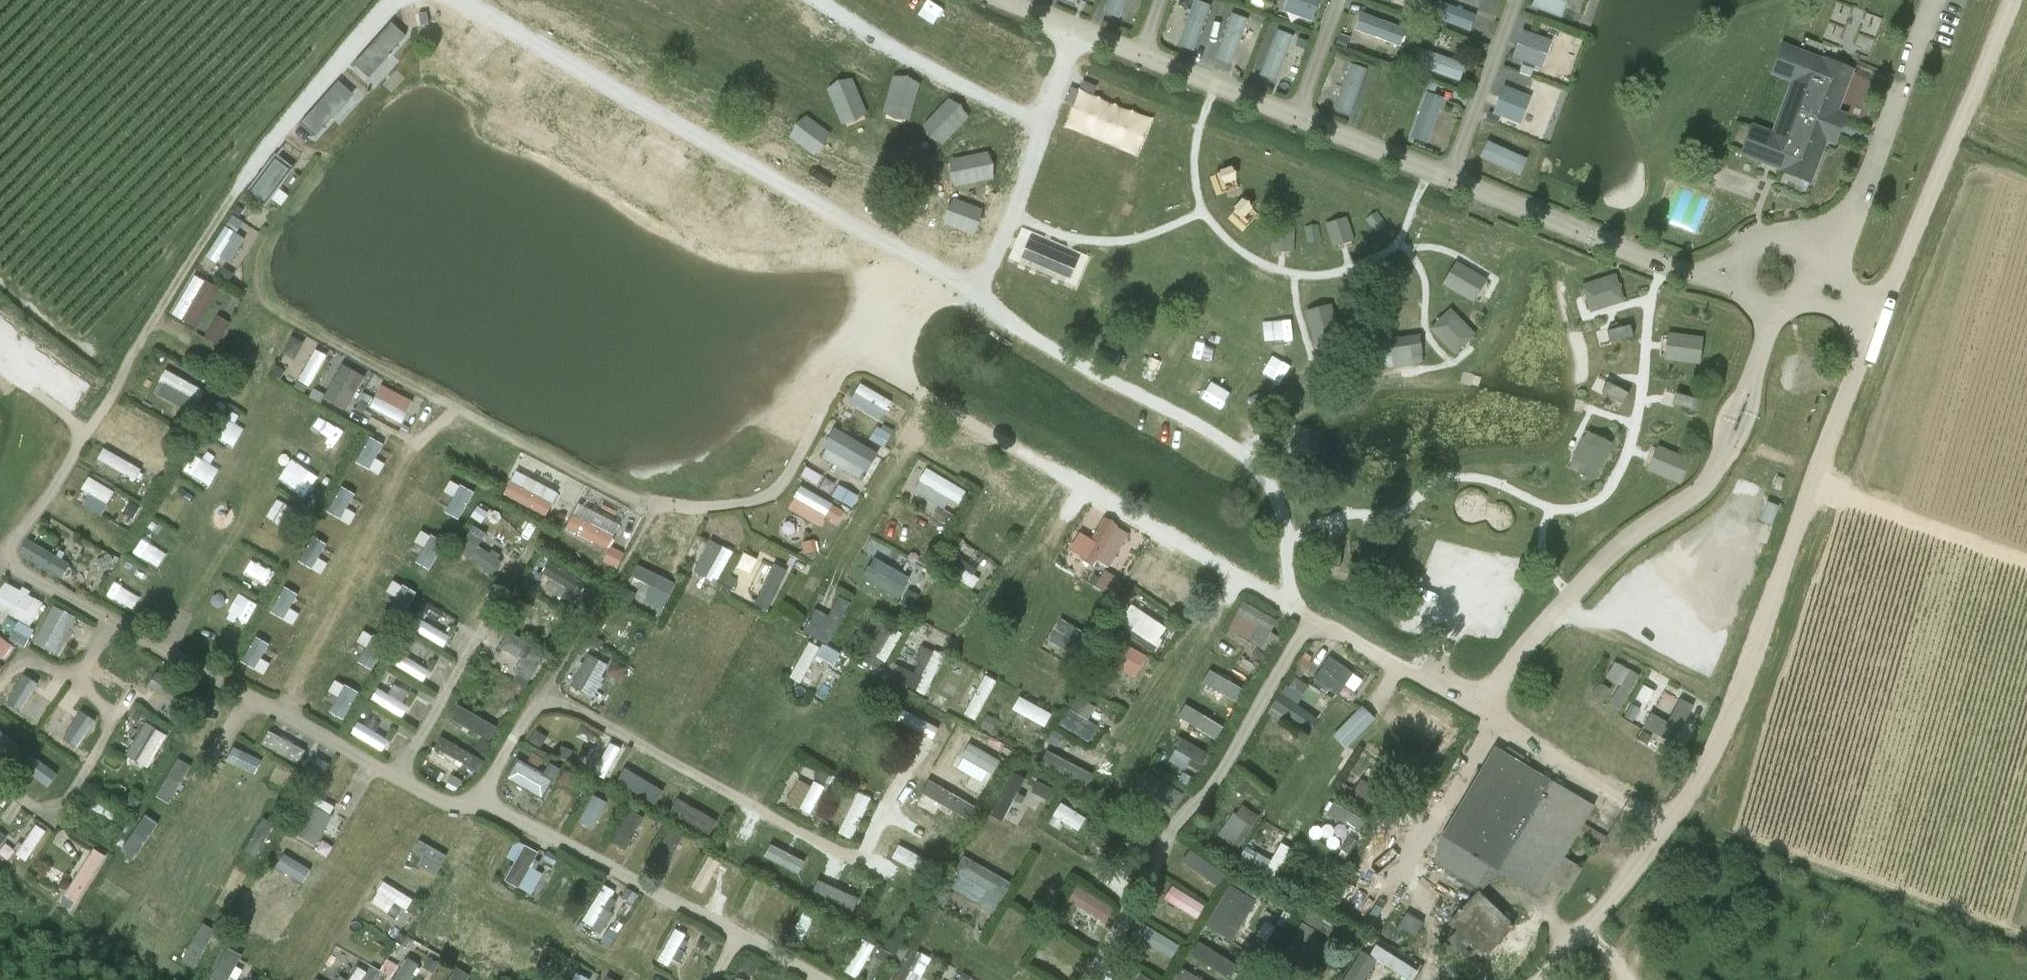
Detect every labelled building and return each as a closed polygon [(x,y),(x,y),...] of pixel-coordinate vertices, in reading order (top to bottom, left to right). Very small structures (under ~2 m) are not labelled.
[(1104,13),(1119,19),(1126,0),(1109,0),(1104,13)] [(1193,52),(1210,6),(1194,0),(1178,46),(1193,52)] [(1311,22),(1319,0),(1287,0),(1283,12),(1311,22)] [(1561,19),(1568,0),(1534,0),(1531,8),(1561,19)] [(1438,1),(1432,17),(1469,31),(1475,15),(1438,1)] [(413,10),(376,27),(388,53),(425,36),(413,10)] [(1400,47),(1406,30),(1361,13),(1355,31),(1400,47)] [(1247,20),(1231,14),(1215,60),(1231,65),(1247,20)] [(1292,36),(1277,29),(1260,75),(1275,81),(1292,36)] [(1522,31),(1512,59),(1541,69),(1551,41),(1522,31)] [(1340,35),(1336,46),(1346,49),(1350,39),(1340,35)] [(1308,42),(1298,38),(1295,47),(1305,50),(1308,42)] [(1822,58),(1821,60),(1780,45),(1768,77),(1789,84),(1772,131),(1751,123),(1739,155),(1781,171),(1780,173),(1810,184),(1825,143),(1834,146),(1846,113),(1837,110),(1852,69),(1822,58)] [(1420,48),(1414,65),(1459,81),(1465,65),(1420,48)] [(328,82),(355,104),(382,71),(355,49),(328,82)] [(1366,70),(1350,65),(1334,110),(1350,116),(1366,70)] [(1521,66),(1519,73),(1530,77),(1533,69),(1521,66)] [(1426,81),(1424,88),(1435,92),(1438,85),(1426,81)] [(1117,116),(1124,102),(1081,82),(1074,96),(1117,116)] [(1520,124),(1531,97),(1503,86),(1493,114),(1500,117),(1520,124)] [(1427,144),(1443,99),(1426,93),(1410,138),(1427,144)] [(293,128),(326,149),(346,117),(314,96),(293,128)] [(1489,112),(1485,123),(1496,127),(1500,117),(1493,114),(1489,112)] [(1065,119),(1059,133),(1103,151),(1109,137),(1065,119)] [(1487,140),(1480,157),(1519,175),(1527,159),(1487,140)] [(263,204),(294,170),(278,154),(246,188),(263,204)] [(1668,209),(1702,222),(1711,197),(1677,184),(1668,209)] [(1391,238),(1402,209),(1357,194),(1347,223),(1391,238)] [(245,236),(237,231),(243,221),(232,214),(207,254),(227,266),(245,236)] [(795,230),(807,236),(812,224),(799,218),(795,230)] [(171,313),(197,328),(220,287),(195,272),(171,313)] [(203,335),(216,344),(231,323),(218,314),(203,335)] [(18,335),(13,318),(0,322),(0,340),(18,335)] [(42,340),(9,347),(12,363),(45,356),(42,340)] [(299,379),(311,385),(326,353),(314,347),(299,379)] [(35,380),(68,376),(66,360),(34,364),(35,380)] [(323,397),(346,410),(365,376),(341,363),(323,397)] [(193,414),(206,389),(166,368),(153,393),(193,414)] [(1206,381),(1194,411),(1206,415),(1217,386),(1206,381)] [(883,419),(892,397),(858,382),(849,404),(883,419)] [(381,383),(369,408),(401,424),(414,400),(381,383)] [(1627,393),(1603,387),(1597,409),(1622,415),(1627,393)] [(1219,390),(1207,413),(1238,429),(1250,406),(1219,390)] [(1682,413),(1698,421),(1706,406),(1689,398),(1682,413)] [(885,446),(892,433),(877,425),(870,438),(885,446)] [(863,479),(878,451),(834,427),(820,456),(863,479)] [(368,435),(358,460),(374,467),(384,442),(368,435)] [(97,458),(138,480),(144,468),(104,446),(97,458)] [(276,477),(304,498),(321,476),(294,455),(276,477)] [(187,459),(181,475),(212,486),(218,470),(187,459)] [(1569,476),(1601,490),(1607,475),(1575,462),(1569,476)] [(950,497),(959,503),(967,491),(927,466),(913,489),(943,508),(950,497)] [(513,470),(503,496),(549,515),(559,489),(513,470)] [(90,492),(84,502),(103,514),(116,490),(89,474),(81,487),(90,492)] [(450,479),(444,491),(452,496),(444,511),(460,519),(475,491),(450,479)] [(832,494),(852,504),(857,493),(838,483),(832,494)] [(339,485),(329,512),(344,517),(353,490),(339,485)] [(787,509),(823,525),(826,518),(838,524),(846,507),(799,485),(787,509)] [(134,518),(140,505),(129,500),(123,513),(134,518)] [(566,528),(608,548),(620,522),(578,502),(566,528)] [(1759,521),(1771,525),(1778,507),(1767,502),(1759,521)] [(488,512),(482,522),(503,535),(509,525),(488,512)] [(1120,574),(1132,552),(1122,547),(1130,530),(1103,515),(1092,537),(1079,531),(1070,548),(1120,574)] [(480,544),(487,532),(473,524),(457,551),(494,573),(503,558),(480,544)] [(431,568),(445,541),(421,529),(414,542),(422,546),(415,560),(431,568)] [(328,561),(320,556),(327,543),(313,535),(299,560),(322,572),(328,561)] [(28,537),(20,550),(67,580),(75,567),(28,537)] [(719,582),(733,549),(709,539),(695,572),(719,582)] [(978,567),(985,554),(973,546),(965,559),(978,567)] [(525,573),(572,603),(587,580),(540,550),(525,573)] [(907,569),(911,556),(896,552),(892,564),(907,569)] [(770,561),(757,606),(772,611),(786,566),(770,561)] [(636,564),(632,575),(653,583),(645,602),(664,609),(676,580),(636,564)] [(860,579),(900,599),(907,586),(867,565),(860,579)] [(1097,584),(1112,593),(1119,580),(1107,573),(1109,569),(1107,568),(1097,584)] [(1477,654),(1529,590),(1510,575),(1458,639),(1477,654)] [(392,578),(386,591),(398,596),(393,605),(406,612),(417,590),(392,578)] [(646,595),(650,583),(633,578),(629,590),(646,595)] [(43,599),(3,582),(0,590),(0,609),(33,623),(43,599)] [(589,584),(575,599),(585,608),(599,592),(589,584)] [(271,612),(294,623),(298,613),(291,609),(298,592),(283,585),(271,612)] [(554,625),(562,614),(530,593),(523,605),(554,625)] [(829,644),(851,601),(838,595),(829,613),(816,607),(803,630),(829,644)] [(1239,601),(1228,632),(1256,642),(1250,660),(1265,665),(1270,652),(1264,650),(1277,615),(1239,601)] [(619,645),(638,614),(617,602),(598,632),(619,645)] [(436,616),(435,603),(422,603),(423,616),(436,616)] [(1128,604),(1118,624),(1160,644),(1170,624),(1128,604)] [(444,647),(451,635),(418,616),(411,628),(444,647)] [(1060,619),(1055,629),(1077,640),(1082,630),(1060,619)] [(884,663),(902,635),(881,622),(863,649),(884,663)] [(364,630),(358,640),(367,645),(358,661),(371,669),(387,644),(364,630)] [(510,630),(499,646),(521,660),(514,671),(530,680),(547,653),(510,630)] [(14,646),(0,634),(0,657),(3,660),(14,646)] [(271,661),(262,656),(270,643),(256,635),(241,660),(265,673),(271,661)] [(817,654),(835,663),(841,653),(810,637),(789,676),(802,683),(817,654)] [(1118,640),(1108,662),(1137,676),(1148,653),(1118,640)] [(910,669),(898,663),(892,677),(926,693),(945,654),(923,643),(910,669)] [(426,681),(432,669),(398,651),(392,663),(426,681)] [(587,652),(570,685),(583,692),(600,659),(587,652)] [(1348,701),(1363,678),(1329,655),(1314,678),(1348,701)] [(1609,704),(1620,710),(1641,675),(1615,659),(1606,675),(1621,683),(1609,704)] [(488,668),(483,680),(514,693),(519,682),(488,668)] [(822,696),(828,684),(807,672),(801,684),(822,696)] [(985,673),(963,713),(975,720),(997,680),(985,673)] [(1273,706),(1309,730),(1316,719),(1296,705),(1309,684),(1294,674),(1273,706)] [(1607,703),(1619,684),(1605,676),(1594,695),(1607,703)] [(336,677),(328,691),(337,696),(329,710),(344,719),(360,691),(336,677)] [(405,716),(411,704),(376,687),(371,699),(405,716)] [(1079,691),(1060,723),(1089,741),(1099,724),(1081,713),(1090,697),(1079,691)] [(1019,694),(1012,709),(1045,727),(1053,712),(1019,694)] [(502,721),(510,710),(489,695),(481,706),(502,721)] [(1642,726),(1673,742),(1694,703),(1680,696),(1667,721),(1649,712),(1642,726)] [(896,723),(921,729),(924,716),(899,710),(896,723)] [(358,719),(351,732),(384,752),(392,740),(358,719)] [(918,748),(934,755),(947,725),(931,719),(918,748)] [(147,720),(126,754),(149,768),(170,735),(147,720)] [(261,745),(299,763),(308,745),(269,727),(261,745)] [(480,769),(485,757),(440,736),(435,748),(480,769)] [(1197,775),(1210,752),(1180,736),(1168,759),(1197,775)] [(608,740),(593,772),(607,778),(622,746),(608,740)] [(1067,764),(1096,777),(1106,756),(1076,743),(1067,764)] [(1593,807),(1494,748),(1440,838),(1433,863),(1480,892),(1488,883),(1501,879),(1504,876),(1539,897),(1576,836),(1599,850),(1606,838),(1583,824),(1593,807)] [(316,755),(310,769),(325,775),(330,762),(316,755)] [(1369,755),(1351,799),(1376,809),(1394,765),(1369,755)] [(507,781),(549,794),(558,765),(546,761),(544,768),(514,759),(507,781)] [(787,801),(812,813),(825,787),(799,775),(787,801)] [(681,780),(672,798),(659,792),(652,805),(676,818),(693,785),(681,780)] [(842,828),(857,834),(871,795),(856,790),(842,828)] [(321,843),(335,804),(309,795),(295,834),(321,843)] [(1359,831),(1366,820),(1335,800),(1327,812),(1359,831)] [(1241,802),(1216,841),(1235,853),(1260,814),(1241,802)] [(16,854),(28,861),(48,830),(36,822),(16,854)] [(540,883),(527,874),(540,855),(517,840),(496,872),(532,895),(540,883)] [(1248,844),(1239,857),(1275,880),(1296,848),(1283,840),(1271,859),(1248,844)] [(63,897),(76,905),(107,854),(94,846),(63,897)] [(706,854),(691,887),(703,892),(718,860),(706,854)] [(960,875),(952,890),(996,913),(1013,881),(964,854),(954,871),(960,875)] [(371,906),(402,920),(416,891),(384,876),(371,906)] [(1478,892),(1449,923),(1485,957),(1514,926),(1478,892)] [(801,945),(817,914),(805,908),(789,938),(801,945)] [(1306,911),(1295,941),(1316,949),(1328,919),(1306,911)] [(1397,929),(1420,942),(1430,926),(1407,912),(1397,929)] [(685,949),(692,935),(674,926),(658,961),(670,967),(679,947),(685,949)] [(860,936),(846,973),(859,979),(874,942),(860,936)] [(1418,968),(1375,944),(1370,954),(1361,949),(1343,979),(1411,979),(1418,968)] [(237,966),(243,953),(226,946),(210,979),(238,979),(243,969),(237,966)] [(895,979),(921,979),(932,956),(911,946),(895,979)] [(393,975),(405,953),(394,947),(382,969),(393,975)] [(391,979),(409,979),(421,965),(409,956),(391,979)] [(744,957),(739,969),(755,976),(760,964),(744,957)] [(336,979),(373,979),(379,968),(372,964),(368,972),(356,965),(349,979),(340,974),(336,979)]
